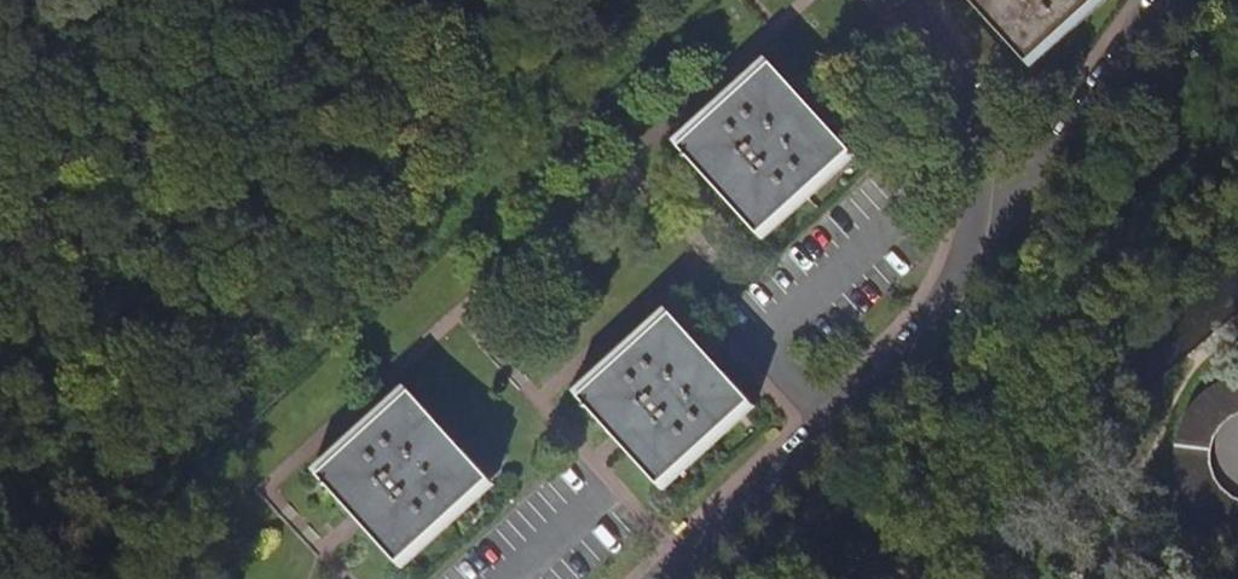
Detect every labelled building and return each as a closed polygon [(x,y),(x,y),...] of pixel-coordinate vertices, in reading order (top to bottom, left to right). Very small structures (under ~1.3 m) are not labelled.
[(1108,0),(964,0),(1029,71),(1108,0)] [(676,141),(757,228),(848,142),(768,56),(721,100),(676,141)] [(664,491),(758,407),(668,308),(620,351),(575,392),(620,442),(664,491)] [(1235,378),(1218,384),(1202,395),(1188,411),(1178,429),(1173,457),(1175,476),(1183,498),(1193,515),(1208,529),(1225,537),(1237,541),(1237,377),(1235,378)] [(500,492),(404,386),(358,427),(310,470),(354,519),(406,577),(500,492)]
